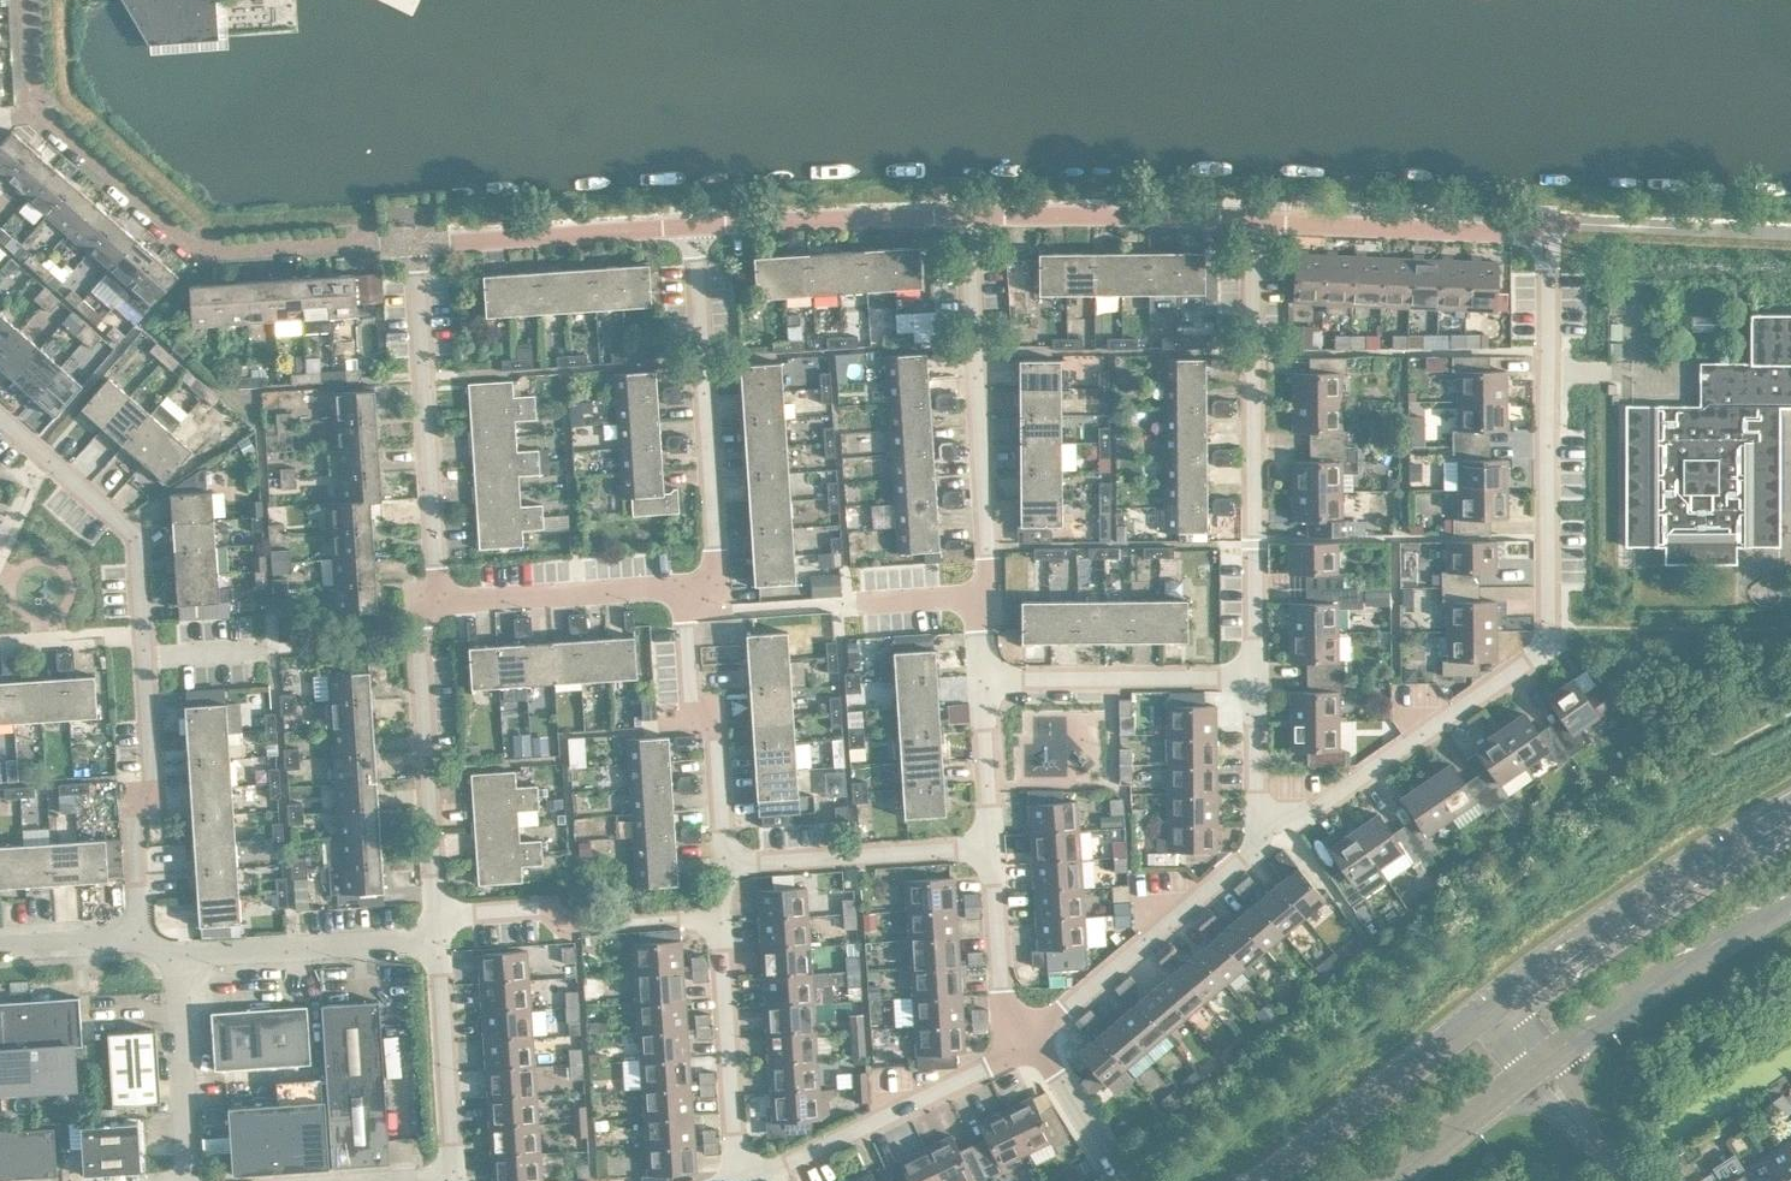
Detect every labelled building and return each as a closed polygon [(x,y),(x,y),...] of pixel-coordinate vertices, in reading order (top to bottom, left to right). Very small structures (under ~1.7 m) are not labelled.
[(219,34),(217,0),(124,0),(150,43),(220,39),(219,34)] [(7,179),(34,147),(13,129),(0,144),(0,173),(7,179)] [(7,179),(28,197),(55,165),(34,147),(7,179)] [(47,214),(48,215),(75,184),(55,165),(28,197),(29,198),(19,208),(38,225),(47,214)] [(48,215),(69,233),(96,202),(75,184),(48,215)] [(69,233),(89,251),(117,220),(96,202),(69,233)] [(89,251),(110,269),(137,238),(117,220),(89,251)] [(0,228),(0,238),(6,244),(13,236),(2,226),(0,228)] [(110,269),(131,287),(158,256),(137,238),(110,269)] [(920,245),(892,247),(895,288),(923,287),(920,245)] [(892,247),(865,249),(868,290),(895,288),(892,247)] [(865,249),(838,251),(840,292),(868,290),(865,249)] [(838,251),(810,253),(813,294),(840,292),(838,251)] [(1150,251),(1122,252),(1123,293),(1150,293),(1150,251)] [(1177,251),(1150,251),(1150,293),(1178,293),(1177,251)] [(1205,251),(1177,251),(1178,293),(1206,293),(1206,264),(1205,251)] [(25,260),(36,270),(43,262),(32,252),(25,260)] [(1068,294),(1068,252),(1039,252),(1040,294),(1068,294)] [(1095,252),(1068,252),(1068,294),(1095,293),(1095,252)] [(1122,252),(1095,252),(1095,293),(1123,293),(1122,252)] [(1296,253),(1287,252),(1287,253),(1288,276),(1288,301),(1294,301),(1296,253)] [(810,253),(783,254),(785,296),(813,294),(810,253)] [(1294,301),(1323,303),(1326,254),(1296,253),(1294,301)] [(785,296),(783,254),(755,256),(757,298),(785,296)] [(1326,254),(1323,303),(1328,303),(1327,309),(1330,312),(1345,312),(1348,310),(1348,304),(1352,304),(1354,255),(1326,254)] [(1383,256),(1354,255),(1352,304),(1381,305),(1383,256)] [(1,268),(9,275),(20,263),(12,256),(1,268)] [(49,256),(43,262),(54,272),(54,273),(63,281),(69,274),(63,268),(49,256)] [(158,256),(131,287),(152,306),(179,274),(158,256)] [(1412,258),(1383,256),(1381,305),(1410,306),(1412,258)] [(1441,259),(1412,258),(1410,306),(1439,308),(1441,259)] [(1470,260),(1441,259),(1439,308),(1468,309),(1470,260)] [(1499,261),(1470,260),(1468,309),(1497,310),(1498,291),(1499,261)] [(43,262),(36,270),(48,280),(49,278),(54,273),(54,272),(43,262)] [(650,263),(622,265),(624,306),(652,304),(650,263)] [(1217,264),(1206,264),(1206,293),(1206,299),(1218,299),(1217,264)] [(622,265),(594,267),(597,308),(624,306),(622,265)] [(594,267),(567,268),(570,310),(597,308),(594,267)] [(567,268),(539,270),(542,312),(570,310),(567,268)] [(539,270),(512,272),(515,313),(542,312),(539,270)] [(382,271),(356,273),(358,303),(383,301),(382,271)] [(515,313),(512,272),(484,274),(487,315),(515,313)] [(49,278),(48,280),(57,288),(63,281),(54,273),(49,278)] [(356,273),(328,275),(331,316),(359,314),(358,303),(356,273)] [(300,276),(303,318),(304,332),(331,330),(331,316),(328,275),(300,276)] [(276,320),(303,318),(300,276),(273,278),(276,320)] [(248,321),(276,320),(273,278),(246,280),(248,321)] [(221,323),(248,321),(246,280),(218,282),(221,323)] [(1626,311),(1625,281),(1610,281),(1611,312),(1626,311)] [(193,325),(221,323),(218,282),(190,284),(193,325)] [(35,297),(43,304),(53,293),(45,286),(35,297)] [(66,296),(77,306),(84,298),(73,288),(66,296)] [(1498,291),(1497,310),(1508,310),(1509,291),(1498,291)] [(53,293),(43,304),(51,311),(61,300),(53,293)] [(84,298),(77,306),(89,316),(96,308),(84,298)] [(933,310),(897,313),(898,332),(914,331),(914,342),(935,340),(933,310)] [(21,329),(0,311),(0,353),(21,329)] [(798,313),(787,313),(788,340),(803,339),(802,324),(799,324),(798,313)] [(1751,313),(1751,361),(1700,361),(1700,405),(1627,404),(1626,546),(1665,546),(1665,563),(1737,563),(1737,545),(1780,545),(1781,407),(1790,407),(1790,313),(1751,313)] [(1723,330),(1723,315),(1693,315),(1693,330),(1723,330)] [(77,334),(84,340),(94,329),(87,322),(77,334)] [(107,332),(119,342),(126,334),(114,324),(107,332)] [(14,379),(41,347),(21,329),(0,353),(0,367),(14,379)] [(94,329),(84,340),(92,347),(102,336),(94,329)] [(914,331),(898,332),(899,343),(914,342),(914,331)] [(899,343),(898,332),(883,333),(884,344),(899,343)] [(1481,333),(1466,334),(1466,346),(1481,346),(1481,333)] [(1489,333),(1481,333),(1481,346),(1489,346),(1489,333)] [(1351,347),(1351,334),(1336,335),(1336,347),(1351,347)] [(1365,334),(1351,334),(1351,347),(1365,347),(1365,334)] [(1409,347),(1408,334),(1394,334),(1394,347),(1409,347)] [(1423,334),(1408,334),(1409,347),(1423,347),(1423,334)] [(1466,346),(1466,334),(1452,334),(1452,346),(1466,346)] [(858,335),(843,336),(844,346),(859,345),(858,335)] [(1288,348),(1300,348),(1303,348),(1303,335),(1288,335),(1288,348)] [(844,346),(843,336),(828,337),(829,347),(844,346)] [(1083,337),(1068,338),(1068,348),(1083,348),(1083,337)] [(1123,348),(1123,337),(1108,337),(1108,348),(1123,348)] [(1138,337),(1123,337),(1123,348),(1139,348),(1138,337)] [(1178,347),(1178,337),(1163,337),(1163,347),(1178,347)] [(1193,337),(1178,337),(1178,347),(1193,347),(1193,337)] [(1068,348),(1068,338),(1053,338),(1053,348),(1068,348)] [(191,349),(180,339),(173,347),(184,357),(191,349)] [(803,339),(788,340),(789,350),(804,349),(803,339)] [(789,350),(788,340),(773,341),(774,351),(789,350)] [(151,349),(162,359),(169,351),(157,341),(151,349)] [(532,342),(517,343),(518,358),(533,357),(532,342)] [(14,379),(35,397),(62,366),(41,347),(14,379)] [(642,349),(627,350),(628,361),(643,360),(642,349)] [(628,361),(627,350),(612,351),(613,362),(628,361)] [(169,351),(162,359),(173,369),(180,361),(169,351)] [(863,351),(837,353),(839,381),(848,381),(847,369),(849,362),(856,362),(863,351)] [(954,360),(954,351),(933,352),(934,357),(937,361),(954,360)] [(886,354),(888,380),(929,377),(927,352),(886,354)] [(588,353),(573,354),(573,364),(588,363),(588,353)] [(573,364),(573,354),(557,355),(558,365),(573,364)] [(1458,371),(1459,400),(1507,400),(1507,370),(1483,370),(1482,355),(1453,355),(1453,371),(1458,371)] [(1293,372),(1293,401),(1342,401),(1342,372),(1347,372),(1347,356),(1318,357),(1318,372),(1293,372)] [(533,357),(518,358),(518,368),(534,367),(533,357)] [(1165,358),(1165,383),(1207,383),(1206,357),(1165,358)] [(518,368),(518,358),(503,359),(503,369),(518,368)] [(1233,367),(1232,358),(1212,358),(1212,363),(1216,367),(1233,367)] [(1020,359),(1020,387),(1062,387),(1061,359),(1020,359)] [(741,364),(743,392),(784,389),(782,361),(741,364)] [(62,366),(35,397),(56,415),(83,384),(62,366)] [(250,367),(238,367),(239,376),(251,375),(250,367)] [(346,369),(347,376),(347,379),(362,378),(362,368),(346,369)] [(190,370),(183,378),(191,385),(197,380),(199,377),(190,370)] [(322,370),(307,371),(307,382),(322,381),(322,370)] [(615,372),(617,398),(658,395),(657,370),(615,372)] [(307,382),(307,371),(306,372),(298,372),(292,373),(292,383),(307,382)] [(820,372),(821,387),(832,386),(831,371),(820,372)] [(1099,371),(1099,387),(1110,386),(1110,371),(1099,371)] [(267,374),(252,375),(253,386),(268,385),(267,374)] [(253,386),(252,375),(251,375),(239,376),(237,376),(238,387),(253,386)] [(82,407),(103,426),(131,395),(110,376),(82,407)] [(191,385),(203,395),(210,387),(199,377),(197,380),(191,385)] [(888,380),(889,404),(931,402),(929,377),(888,380)] [(469,382),(471,410),(537,406),(536,394),(514,395),(513,379),(469,382)] [(1165,383),(1165,407),(1207,407),(1207,383),(1165,383)] [(1617,383),(1608,383),(1609,393),(1617,393),(1617,383)] [(664,389),(664,394),(684,393),(684,384),(667,385),(664,389)] [(832,386),(821,387),(822,402),(833,401),(832,386)] [(1110,386),(1099,387),(1099,402),(1110,401),(1110,386)] [(210,387),(203,395),(214,405),(221,397),(210,387)] [(1020,387),(1021,415),(1062,414),(1062,387),(1020,387)] [(334,391),(336,419),(377,416),(375,388),(357,389),(334,391)] [(743,392),(744,420),(786,417),(784,389),(743,392)] [(936,396),(937,401),(957,400),(956,391),(939,392),(936,396)] [(684,393),(664,394),(664,399),(668,403),(685,402),(684,393)] [(103,426),(124,444),(151,413),(131,395),(103,426)] [(617,398),(619,422),(660,419),(658,395),(617,398)] [(1213,402),(1213,407),(1233,407),(1233,398),(1216,399),(1213,402)] [(593,400),(571,401),(572,424),(583,423),(582,412),(593,411),(593,400)] [(794,400),(785,401),(786,417),(795,416),(794,400)] [(957,400),(937,401),(937,406),(940,409),(957,408),(957,400)] [(1453,429),(1454,444),(1483,444),(1483,430),(1508,429),(1507,400),(1459,400),(1459,429),(1453,429)] [(1318,431),(1318,445),(1348,445),(1348,430),(1342,430),(1342,401),(1293,401),(1294,431),(1318,431)] [(889,404),(891,429),(932,426),(931,402),(889,404)] [(471,410),(473,438),(517,435),(516,420),(538,418),(537,406),(471,410)] [(1165,407),(1166,432),(1207,432),(1207,407),(1165,407)] [(1233,407),(1213,407),(1213,412),(1216,416),(1233,416),(1233,407)] [(277,413),(278,423),(293,422),(293,411),(277,413)] [(124,444),(145,462),(172,431),(151,413),(124,444)] [(1021,415),(1021,442),(1062,442),(1062,414),(1021,415)] [(336,419),(338,446),(379,443),(377,416),(336,419)] [(744,420),(746,447),(787,444),(786,417),(744,420)] [(619,422),(620,447),(662,444),(660,419),(619,422)] [(293,422),(278,423),(279,433),(294,432),(293,422)] [(278,423),(266,424),(267,434),(279,433),(278,423)] [(824,426),(825,442),(836,441),(835,426),(824,426)] [(891,429),(893,453),(934,450),(932,426),(891,429)] [(1100,426),(1100,442),(1110,442),(1110,426),(1100,426)] [(172,431),(145,462),(166,481),(193,450),(172,431)] [(1166,432),(1166,457),(1207,456),(1207,432),(1166,432)] [(667,438),(667,443),(688,442),(687,433),(670,434),(667,438)] [(473,438),(474,465),(540,461),(540,448),(518,450),(517,435),(473,438)] [(249,437),(240,442),(247,454),(256,449),(249,437)] [(939,445),(940,450),(960,449),(959,440),(942,441),(939,445)] [(836,441),(825,442),(826,457),(837,456),(836,441)] [(688,442),(667,443),(668,449),(671,452),(688,451),(688,442)] [(1021,442),(1021,470),(1063,469),(1062,442),(1021,442)] [(1110,442),(1100,442),(1100,457),(1110,457),(1110,442)] [(338,446),(340,474),(381,471),(379,443),(338,446)] [(620,447),(622,471),(663,468),(662,444),(620,447)] [(746,447),(748,474),(789,472),(787,444),(746,447)] [(1459,459),(1459,489),(1508,488),(1508,459),(1483,459),(1483,444),(1454,444),(1454,459),(1459,459)] [(1294,460),(1294,490),(1343,490),(1343,460),(1348,460),(1348,445),(1318,445),(1318,460),(1294,460)] [(1213,451),(1213,456),(1233,456),(1233,447),(1216,448),(1213,451)] [(549,448),(540,448),(540,461),(550,460),(549,448)] [(960,449),(940,450),(940,455),(944,459),(961,457),(960,449)] [(893,453),(894,478),(936,475),(934,450),(893,453)] [(216,455),(207,462),(210,467),(220,460),(216,455)] [(1166,457),(1166,481),(1207,481),(1207,456),(1166,457)] [(1233,456),(1213,456),(1213,461),(1216,465),(1233,465),(1233,456)] [(1422,459),(1409,459),(1410,480),(1422,479),(1422,459)] [(550,460),(540,461),(541,473),(551,472),(550,460)] [(474,465),(476,492),(521,489),(520,474),(541,473),(540,461),(474,465)] [(281,467),(282,478),(297,477),(296,466),(281,467)] [(201,468),(171,488),(172,493),(208,490),(207,468),(201,468)] [(663,468),(622,471),(624,497),(632,496),(634,515),(680,512),(679,487),(665,488),(663,468)] [(1021,470),(1021,497),(1063,497),(1063,469),(1021,470)] [(340,474),(342,500),(342,501),(371,499),(371,500),(383,499),(381,471),(340,474)] [(748,474),(750,502),(791,499),(789,472),(748,474)] [(894,478),(896,502),(937,499),(936,475),(894,478)] [(297,477),(282,478),(282,488),(298,487),(297,477)] [(1399,478),(1388,478),(1388,489),(1399,489),(1399,478)] [(828,481),(829,496),(839,496),(838,481),(828,481)] [(1100,481),(1100,497),(1111,496),(1111,481),(1100,481)] [(1166,481),(1166,506),(1208,505),(1207,481),(1166,481)] [(1508,488),(1459,489),(1460,518),(1454,518),(1454,533),(1484,533),(1484,518),(1508,518),(1508,488)] [(476,492),(478,520),(544,515),(543,503),(522,505),(521,489),(476,492)] [(943,494),(943,499),(963,498),(963,489),(946,490),(943,494)] [(172,493),(173,521),(215,518),(213,490),(208,490),(172,493)] [(1343,490),(1294,490),(1294,520),(1319,519),(1319,534),(1349,534),(1349,519),(1343,519),(1343,490)] [(839,496),(829,496),(830,511),(840,511),(839,496)] [(1111,496),(1100,497),(1101,512),(1111,512),(1111,496)] [(1063,497),(1021,497),(1021,525),(1063,525),(1063,497)] [(1213,500),(1213,505),(1234,505),(1234,497),(1217,497),(1213,500)] [(963,498),(943,499),(943,504),(947,507),(964,506),(963,498)] [(330,501),(332,529),(373,526),(371,500),(371,499),(342,501),(342,500),(330,501)] [(750,502),(752,529),(793,526),(791,499),(750,502)] [(896,502),(898,527),(939,524),(937,499),(896,502)] [(251,500),(252,516),(263,515),(262,500),(251,500)] [(271,505),(268,506),(269,523),(285,522),(284,505),(271,505)] [(1208,505),(1166,506),(1166,531),(1208,531),(1208,505)] [(1234,505),(1213,505),(1214,511),(1217,514),(1234,514),(1234,505)] [(263,515),(252,516),(253,531),(264,530),(263,515)] [(544,515),(478,520),(480,548),(524,545),(523,529),(545,528),(544,515)] [(173,521),(175,548),(217,545),(215,518),(173,521)] [(269,523),(270,534),(285,533),(285,522),(269,523)] [(1127,523),(1118,523),(1118,540),(1127,540),(1127,523)] [(1410,523),(1410,532),(1424,532),(1424,523),(1410,523)] [(939,524),(898,527),(899,552),(940,549),(939,524)] [(332,529),(334,556),(375,554),(373,526),(332,529)] [(752,529),(753,556),(795,554),(793,526),(752,529)] [(285,533),(270,534),(271,544),(286,543),(285,533)] [(831,536),(832,551),(843,551),(842,535),(831,536)] [(946,543),(946,548),(966,547),(966,538),(949,539),(946,543)] [(585,540),(586,551),(600,550),(599,539),(585,540)] [(1443,571),(1443,586),(1472,586),(1472,571),(1497,571),(1496,540),(1448,540),(1448,571),(1443,571)] [(1314,573),(1314,587),(1344,587),(1344,572),(1338,572),(1338,541),(1290,542),(1290,573),(1314,573)] [(175,548),(177,575),(218,573),(217,545),(175,548)] [(1159,557),(1159,546),(1144,546),(1144,557),(1159,557)] [(1174,546),(1159,546),(1159,557),(1175,557),(1174,546)] [(1050,558),(1050,547),(1034,547),(1035,558),(1050,558)] [(1065,547),(1050,547),(1050,558),(1065,558),(1065,547)] [(1104,557),(1104,547),(1089,547),(1089,557),(1104,557)] [(1119,547),(1104,547),(1104,557),(1120,557),(1119,547)] [(291,548),(272,550),(273,560),(291,559),(291,548)] [(940,549),(925,550),(925,561),(941,560),(940,549)] [(843,551),(832,551),(833,566),(844,566),(843,551)] [(334,556),(335,584),(377,581),(375,554),(334,556)] [(795,554),(753,556),(755,584),(756,584),(757,601),(797,598),(796,582),(795,554)] [(255,555),(256,570),(266,570),(265,555),(255,555)] [(291,559),(273,560),(274,572),(292,571),(291,559)] [(266,570),(256,570),(257,586),(267,585),(266,570)] [(218,573),(177,575),(179,603),(220,601),(218,573)] [(839,573),(812,575),(813,595),(840,594),(839,573)] [(273,578),(273,588),(289,587),(288,577),(273,578)] [(377,581),(335,584),(337,612),(379,609),(377,581)] [(1448,601),(1448,630),(1497,630),(1497,600),(1473,601),(1472,586),(1443,586),(1443,601),(1448,601)] [(289,587),(273,588),(274,598),(289,597),(289,587)] [(1290,602),(1290,632),(1339,631),(1339,602),(1344,602),(1344,587),(1314,587),(1314,602),(1290,602)] [(1403,588),(1403,604),(1414,604),(1414,588),(1403,588)] [(1366,590),(1365,603),(1375,604),(1375,590),(1366,590)] [(1132,599),(1105,600),(1105,641),(1133,641),(1132,599)] [(1160,599),(1132,599),(1133,641),(1160,640),(1160,599)] [(1188,599),(1160,599),(1160,640),(1188,640),(1188,599)] [(1051,642),(1050,600),(1022,600),(1022,642),(1051,642)] [(1078,600),(1050,600),(1051,642),(1078,641),(1078,600)] [(1105,600),(1078,600),(1078,641),(1105,641),(1105,600)] [(635,629),(634,609),(625,610),(626,627),(630,630),(635,629)] [(587,612),(578,613),(579,633),(584,633),(588,629),(587,612)] [(579,633),(578,613),(569,613),(570,631),(574,633),(579,633)] [(525,637),(523,616),(515,617),(516,634),(520,637),(525,637)] [(532,616),(523,616),(525,637),(529,636),(533,633),(532,616)] [(468,620),(469,639),(469,640),(474,640),(478,637),(477,619),(468,620)] [(747,633),(749,661),(790,659),(788,630),(747,633)] [(1497,630),(1448,630),(1449,659),(1443,659),(1443,675),(1473,675),(1473,660),(1497,660),(1497,630)] [(1315,661),(1315,676),(1345,676),(1345,660),(1339,660),(1339,631),(1290,632),(1290,662),(1315,661)] [(934,633),(893,636),(894,651),(935,648),(934,633)] [(635,635),(607,637),(610,678),(638,676),(635,635)] [(607,637),(580,639),(582,680),(610,678),(607,637)] [(580,639),(552,640),(555,682),(582,680),(580,639)] [(552,640),(525,642),(528,684),(555,682),(552,640)] [(826,641),(827,656),(838,655),(837,640),(826,641)] [(857,641),(847,642),(848,652),(858,651),(857,641)] [(525,642),(498,644),(500,685),(528,684),(525,642)] [(500,685),(498,644),(469,646),(472,687),(500,685)] [(894,651),(896,679),(937,676),(936,648),(894,651)] [(67,670),(66,650),(57,651),(58,667),(62,670),(67,670)] [(74,650),(66,650),(67,670),(72,670),(75,666),(74,650)] [(859,652),(848,653),(848,666),(860,665),(859,652)] [(20,653),(11,654),(13,674),(18,673),(21,670),(20,653)] [(13,680),(13,674),(11,654),(2,654),(4,671),(1,675),(2,680),(0,681),(0,722),(15,721),(13,680)] [(838,655),(827,656),(828,671),(839,670),(838,655)] [(749,661),(751,689),(792,686),(790,659),(749,661)] [(1417,668),(1404,668),(1404,681),(1417,681),(1417,668)] [(329,672),(331,700),(372,697),(370,669),(329,672)] [(845,672),(846,682),(861,681),(860,671),(845,672)] [(96,674),(67,676),(70,717),(98,716),(96,674)] [(67,676),(40,678),(43,719),(70,717),(67,676)] [(896,679),(898,706),(939,704),(937,676),(896,679)] [(1291,691),(1291,720),(1340,720),(1339,691),(1345,691),(1345,676),(1315,676),(1315,690),(1291,691)] [(40,678),(13,680),(15,721),(43,719),(40,678)] [(1565,721),(1554,729),(1571,754),(1583,746),(1573,731),(1598,714),(1573,679),(1548,696),(1565,721)] [(861,681),(846,682),(846,692),(862,691),(861,681)] [(751,689),(752,716),(794,713),(792,686),(751,689)] [(642,692),(644,718),(658,718),(656,691),(642,692)] [(281,693),(281,703),(297,702),(296,692),(281,693)] [(830,696),(831,711),(842,710),(841,695),(830,696)] [(331,700),(333,727),(374,725),(372,697),(331,700)] [(1119,698),(1120,713),(1132,712),(1132,698),(1119,698)] [(186,705),(188,733),(229,730),(227,702),(186,705)] [(297,702),(281,703),(282,714),(297,713),(297,702)] [(1377,703),(1376,716),(1389,717),(1389,703),(1377,703)] [(898,706),(900,734),(941,731),(939,704),(898,706)] [(1168,705),(1168,734),(1217,734),(1217,704),(1168,705)] [(842,710),(831,711),(832,726),(843,725),(842,710)] [(265,712),(266,728),(277,727),(276,712),(265,712)] [(1525,712),(1500,729),(1525,765),(1549,748),(1559,762),(1571,754),(1554,729),(1542,737),(1525,712)] [(752,716),(754,743),(796,741),(794,713),(752,716)] [(1340,720),(1291,720),(1291,750),(1316,750),(1316,765),(1345,764),(1345,749),(1340,749),(1340,720)] [(333,727),(334,755),(376,752),(374,725),(333,727)] [(849,727),(849,737),(865,736),(864,726),(849,727)] [(277,727),(266,728),(267,743),(278,742),(277,727)] [(1493,772),(1481,780),(1498,804),(1499,804),(1510,796),(1500,782),(1525,765),(1500,729),(1475,746),(1493,772)] [(188,733),(189,760),(231,757),(229,730),(188,733)] [(900,734),(901,761),(943,758),(941,731),(900,734)] [(696,742),(695,734),(675,735),(676,740),(679,744),(696,742)] [(1168,734),(1168,763),(1217,763),(1217,734),(1168,734)] [(628,737),(630,763),(671,760),(669,735),(628,737)] [(585,736),(570,737),(571,748),(586,747),(585,736)] [(865,736),(849,737),(850,747),(865,746),(865,736)] [(531,738),(515,739),(516,754),(531,754),(531,738)] [(549,739),(533,740),(534,754),(549,753),(549,739)] [(754,743),(756,771),(797,768),(796,741),(754,743)] [(480,743),(464,744),(465,757),(481,756),(480,743)] [(284,748),(285,758),(300,757),(300,747),(284,748)] [(1120,749),(1120,763),(1133,763),(1133,749),(1120,749)] [(834,750),(835,766),(845,765),(844,750),(834,750)] [(334,755),(336,782),(378,780),(376,752),(334,755)] [(189,760),(191,787),(233,785),(231,757),(189,760)] [(300,757),(285,758),(286,768),(301,767),(300,757)] [(901,761),(903,789),(945,786),(943,758),(901,761)] [(630,763),(631,787),(673,784),(671,760),(630,763)] [(1452,762),(1427,780),(1452,815),(1476,798),(1485,811),(1486,813),(1498,804),(1481,780),(1469,788),(1452,762)] [(1133,763),(1120,763),(1120,778),(1133,778),(1133,763)] [(1168,763),(1169,792),(1217,792),(1217,763),(1168,763)] [(269,767),(270,782),(281,782),(280,766),(269,767)] [(797,768),(756,771),(758,799),(759,799),(760,813),(815,810),(814,795),(799,796),(797,768)] [(472,773),(473,801),(539,796),(539,784),(517,786),(516,770),(472,773)] [(847,794),(846,770),(825,772),(827,796),(847,794)] [(678,779),(678,784),(699,783),(698,774),(681,775),(678,779)] [(336,782),(338,810),(379,807),(378,780),(336,782)] [(1420,822),(1408,830),(1425,855),(1437,846),(1427,832),(1452,815),(1427,780),(1402,797),(1420,822)] [(90,781),(75,782),(75,793),(91,792),(90,781)] [(852,781),(853,792),(868,791),(867,781),(852,781)] [(75,793),(75,782),(59,783),(60,794),(75,793)] [(281,782),(270,782),(271,797),(282,797),(281,782)] [(699,783),(678,784),(679,789),(682,793),(699,791),(699,783)] [(631,787),(633,812),(674,809),(673,784),(631,787)] [(35,785),(20,786),(21,796),(36,795),(35,785)] [(191,787),(193,815),(234,812),(233,785),(191,787)] [(21,796),(20,786),(5,787),(5,797),(21,796)] [(945,786),(903,789),(905,817),(947,814),(945,786)] [(868,791),(853,792),(853,802),(869,801),(868,791)] [(1169,792),(1169,821),(1218,820),(1217,792),(1169,792)] [(75,793),(60,794),(61,811),(77,810),(75,793)] [(1510,796),(1499,804),(1512,823),(1527,812),(1514,793),(1510,796)] [(473,801),(475,828),(519,825),(519,810),(540,809),(539,796),(473,801)] [(563,797),(547,797),(547,807),(563,807),(563,797)] [(1111,799),(1112,814),(1125,813),(1123,798),(1111,799)] [(1476,798),(1452,815),(1460,828),(1485,811),(1476,798)] [(1029,803),(1031,833),(1080,830),(1078,800),(1029,803)] [(288,803),(289,813),(304,812),(303,802),(288,803)] [(849,820),(848,805),(836,806),(837,821),(849,820)] [(338,810),(340,837),(381,834),(379,807),(338,810)] [(1133,809),(1134,823),(1146,822),(1145,808),(1133,809)] [(633,812),(634,836),(676,834),(674,809),(633,812)] [(193,815),(195,842),(236,839),(234,812),(193,815)] [(304,812),(289,813),(289,823),(305,822),(304,812)] [(1379,813),(1354,830),(1379,866),(1403,849),(1413,863),(1420,859),(1425,855),(1408,830),(1396,838),(1379,813)] [(1123,814),(1102,815),(1102,825),(1123,825),(1123,814)] [(1218,820),(1169,821),(1169,851),(1218,850),(1218,820)] [(273,822),(274,837),(284,836),(283,821),(273,822)] [(1146,822),(1134,823),(1135,837),(1147,837),(1146,822)] [(681,829),(682,833),(702,832),(701,823),(684,824),(681,829)] [(475,828),(477,855),(543,851),(542,839),(520,840),(519,825),(475,828)] [(1031,833),(1033,862),(1082,858),(1080,830),(1031,833)] [(1379,866),(1354,830),(1329,847),(1347,872),(1335,881),(1352,905),(1364,897),(1354,883),(1379,866)] [(702,832),(682,833),(682,838),(685,842),(702,841),(702,832)] [(340,837),(342,864),(383,862),(381,834),(340,837)] [(634,836),(636,861),(677,858),(676,834),(634,836)] [(284,836),(274,837),(275,851),(275,852),(285,851),(284,836)] [(122,837),(78,840),(81,881),(124,878),(122,837)] [(274,837),(265,838),(266,852),(275,851),(274,837)] [(195,842),(197,869),(238,867),(236,839),(195,842)] [(78,840),(51,842),(54,883),(81,881),(78,840)] [(591,841),(580,841),(580,855),(592,854),(591,841)] [(1114,842),(1115,856),(1127,855),(1126,841),(1114,842)] [(51,842),(24,843),(26,885),(54,883),(51,842)] [(0,845),(0,887),(26,885),(24,843),(0,845)] [(1276,854),(1284,864),(1292,858),(1284,848),(1276,854)] [(543,851),(477,855),(479,884),(523,881),(522,865),(544,864),(543,851)] [(1127,855),(1115,856),(1115,871),(1128,870),(1127,855)] [(1425,855),(1420,859),(1425,866),(1430,862),(1425,855)] [(292,868),(308,867),(307,856),(294,857),(292,857),(292,868)] [(677,858),(636,861),(638,886),(679,883),(677,858)] [(1033,862),(1035,890),(1084,887),(1082,858),(1033,862)] [(383,862),(342,864),(344,893),(347,892),(350,892),(359,892),(385,890),(383,862)] [(324,866),(321,866),(322,880),(331,880),(330,865),(324,866)] [(1298,866),(1278,883),(1305,915),(1325,898),(1298,866)] [(197,869),(198,897),(240,894),(238,867),(197,869)] [(308,867),(292,868),(293,878),(294,878),(296,878),(308,877),(308,867)] [(685,877),(685,882),(705,881),(705,872),(687,873),(685,877)] [(793,873),(773,875),(774,888),(794,887),(793,873)] [(1250,874),(1242,881),(1250,891),(1258,884),(1250,874)] [(277,892),(288,891),(287,876),(284,876),(276,877),(277,892)] [(906,879),(908,909),(957,906),(955,876),(906,879)] [(296,878),(294,878),(296,909),(310,908),(308,877),(296,878)] [(1250,891),(1242,881),(1234,887),(1243,897),(1250,891)] [(1278,883),(1258,900),(1285,932),(1305,915),(1278,883)] [(758,889),(760,919),(808,916),(806,886),(758,889)] [(1035,890),(1037,919),(1085,916),(1084,887),(1035,890)] [(288,891),(277,892),(278,907),(289,906),(288,891)] [(344,893),(338,893),(338,902),(360,901),(359,892),(350,892),(347,892),(344,893)] [(965,893),(965,905),(981,904),(981,892),(965,893)] [(240,894),(198,897),(200,925),(202,925),(231,923),(242,922),(240,894)] [(843,899),(844,913),(857,912),(856,898),(843,899)] [(1258,900),(1238,917),(1265,949),(1285,932),(1258,900)] [(1114,902),(1115,914),(1131,913),(1130,901),(1114,902)] [(981,904),(965,905),(966,917),(982,916),(981,904)] [(1364,904),(1356,909),(1365,922),(1373,916),(1364,904)] [(908,909),(910,938),(958,935),(957,906),(908,909)] [(1210,908),(1202,914),(1211,924),(1218,918),(1210,908)] [(857,912),(844,913),(845,928),(857,927),(857,912)] [(1131,913),(1115,914),(1116,926),(1132,925),(1131,913)] [(1211,924),(1202,914),(1195,921),(1203,931),(1211,924)] [(760,919),(762,948),(810,944),(808,916),(760,919)] [(1085,916),(1037,919),(1039,949),(1087,946),(1085,916)] [(1238,917),(1218,933),(1245,965),(1265,949),(1238,917)] [(231,923),(202,925),(203,937),(232,935),(231,923)] [(635,972),(684,969),(682,939),(681,927),(640,930),(641,942),(633,942),(635,972)] [(1218,933),(1198,950),(1225,982),(1245,965),(1218,933)] [(910,938),(912,967),(960,963),(958,935),(910,938)] [(1170,941),(1162,948),(1171,958),(1179,951),(1170,941)] [(762,948),(764,976),(812,973),(810,944),(762,948)] [(563,947),(564,962),(576,961),(576,946),(563,947)] [(1171,958),(1162,948),(1155,954),(1163,964),(1171,958)] [(479,952),(481,982),(529,979),(527,949),(479,952)] [(968,951),(969,963),(985,962),(984,950),(968,951)] [(1198,950),(1179,967),(1205,999),(1225,982),(1198,950)] [(1334,950),(1312,970),(1328,988),(1350,969),(1334,950)] [(692,956),(693,968),(708,967),(708,955),(692,956)] [(847,956),(848,971),(860,970),(859,956),(847,956)] [(985,962),(969,963),(970,974),(986,973),(985,962)] [(912,967),(914,995),(962,992),(960,963),(912,967)] [(708,967),(693,968),(693,980),(709,979),(708,967)] [(1179,967),(1159,984),(1186,1016),(1205,999),(1179,967)] [(635,972),(637,1001),(686,997),(684,969),(635,972)] [(860,970),(848,971),(848,983),(849,985),(861,985),(860,970)] [(848,971),(831,972),(831,985),(833,984),(848,983),(848,971)] [(764,976),(765,1005),(814,1002),(812,973),(764,976)] [(1131,975),(1123,981),(1131,991),(1139,984),(1131,975)] [(481,982),(483,1011),(531,1008),(529,979),(481,982)] [(29,980),(10,981),(11,991),(30,990),(29,980)] [(1131,991),(1123,981),(1115,988),(1124,997),(1131,991)] [(880,984),(869,985),(870,998),(881,998),(880,984)] [(1159,984),(1139,1000),(1166,1032),(1186,1016),(1159,984)] [(861,985),(849,985),(849,999),(862,998),(861,985)] [(566,991),(567,1005),(579,1004),(578,990),(566,991)] [(914,995),(916,1024),(964,1021),(962,992),(914,995)] [(80,996),(32,999),(38,1088),(76,1086),(74,1044),(83,1044),(80,996)] [(637,1001),(639,1029),(688,1026),(686,997),(637,1001)] [(32,999),(0,1001),(0,1091),(38,1088),(32,999)] [(322,1004),(333,1166),(391,1162),(380,1000),(322,1004)] [(1139,1000),(1119,1017),(1146,1049),(1166,1032),(1139,1000)] [(765,1005),(767,1034),(816,1031),(814,1002),(765,1005)] [(579,1004),(567,1005),(568,1020),(580,1019),(579,1004)] [(1274,1004),(1259,1016),(1271,1030),(1286,1018),(1274,1004)] [(212,1011),(216,1069),(311,1062),(308,1005),(212,1011)] [(483,1011),(485,1040),(533,1036),(531,1008),(483,1011)] [(972,1009),(973,1021),(989,1020),(988,1008),(972,1009)] [(1091,1008),(1083,1015),(1091,1024),(1099,1018),(1091,1008)] [(696,1014),(696,1026),(712,1025),(711,1013),(696,1014)] [(850,1014),(851,1028),(864,1028),(863,1013),(850,1014)] [(1091,1024),(1083,1015),(1075,1021),(1084,1031),(1091,1024)] [(1099,1034),(1126,1066),(1135,1077),(1155,1060),(1146,1049),(1119,1017),(1099,1034)] [(609,1020),(588,1021),(589,1032),(610,1030),(609,1020)] [(989,1020),(973,1021),(974,1032),(990,1031),(989,1020)] [(964,1021),(916,1024),(918,1054),(966,1051),(964,1021)] [(712,1025),(696,1026),(697,1037),(713,1036),(712,1025)] [(639,1029),(641,1058),(690,1055),(688,1026),(639,1029)] [(864,1028),(851,1028),(852,1043),(865,1042),(864,1028)] [(109,1032),(113,1104),(161,1101),(157,1029),(109,1032)] [(767,1034),(769,1063),(818,1060),(816,1031),(767,1034)] [(1126,1066),(1099,1034),(1079,1051),(1105,1083),(1126,1066)] [(485,1040),(487,1068),(535,1065),(533,1036),(485,1040)] [(1239,1043),(1230,1050),(1238,1059),(1247,1052),(1239,1043)] [(569,1048),(570,1063),(583,1062),(582,1047),(569,1048)] [(598,1052),(590,1053),(590,1061),(599,1061),(598,1052)] [(641,1058),(643,1087),(691,1084),(690,1055),(641,1058)] [(769,1063),(771,1092),(820,1088),(818,1060),(769,1063)] [(583,1062),(570,1063),(571,1077),(584,1077),(583,1062)] [(487,1068),(488,1097),(537,1094),(535,1065),(487,1068)] [(699,1072),(700,1083),(716,1082),(715,1071),(699,1072)] [(854,1072),(855,1086),(868,1085),(867,1071),(854,1072)] [(1199,1074),(1187,1084),(1194,1093),(1206,1083),(1199,1074)] [(716,1082),(700,1083),(701,1095),(717,1094),(716,1082)] [(643,1087),(645,1116),(693,1113),(691,1084),(643,1087)] [(868,1085),(855,1086),(856,1101),(869,1100),(868,1085)] [(820,1088),(771,1092),(773,1121),(822,1118),(820,1088)] [(488,1097),(490,1126),(539,1123),(537,1094),(488,1097)] [(1178,1094),(1165,1105),(1170,1112),(1183,1101),(1178,1094)] [(1032,1096),(1006,1108),(1027,1152),(1053,1140),(1055,1145),(1069,1138),(1056,1111),(1043,1118),(1032,1096)] [(325,1099),(277,1102),(282,1170),(330,1167),(325,1099)] [(282,1170),(277,1102),(229,1106),(231,1135),(232,1151),(233,1173),(282,1170)] [(573,1106),(574,1120),(587,1120),(586,1105),(573,1106)] [(116,1107),(101,1108),(101,1120),(117,1119),(116,1107)] [(989,1143),(976,1150),(989,1176),(1003,1170),(1001,1165),(1027,1152),(1006,1108),(979,1121),(989,1143)] [(645,1116),(647,1145),(695,1141),(693,1113),(645,1116)] [(1124,1118),(1114,1126),(1123,1139),(1134,1131),(1124,1118)] [(608,1119),(596,1120),(596,1129),(609,1129),(608,1119)] [(587,1120),(574,1120),(575,1135),(588,1134),(587,1120)] [(81,1125),(84,1174),(142,1170),(139,1121),(81,1125)] [(69,1122),(60,1123),(61,1147),(71,1146),(69,1122)] [(490,1126),(492,1155),(541,1152),(539,1123),(490,1126)] [(58,1175),(55,1127),(0,1131),(0,1179),(58,1175)] [(703,1129),(704,1141),(720,1140),(719,1128),(703,1129)] [(926,1147),(942,1180),(967,1180),(973,1178),(975,1180),(980,1180),(989,1176),(976,1150),(963,1156),(952,1134),(926,1147)] [(231,1135),(203,1137),(204,1153),(232,1151),(231,1135)] [(720,1140),(704,1141),(705,1152),(721,1151),(720,1140)] [(1767,1154),(1784,1180),(1790,1180),(1790,1142),(1789,1140),(1767,1154)] [(695,1141),(647,1145),(649,1174),(697,1171),(695,1141)] [(926,1147),(899,1160),(909,1180),(942,1180),(926,1147)] [(494,1180),(535,1180),(543,1180),(541,1152),(492,1155),(494,1180)] [(1745,1168),(1753,1180),(1784,1180),(1767,1154),(1745,1168)] [(1086,1158),(1074,1167),(1079,1176),(1092,1167),(1086,1158)] [(577,1164),(578,1178),(591,1178),(590,1163),(577,1164)] [(1725,1180),(1753,1180),(1745,1168),(1725,1180)] [(855,1180),(877,1180),(873,1172),(855,1180)]
